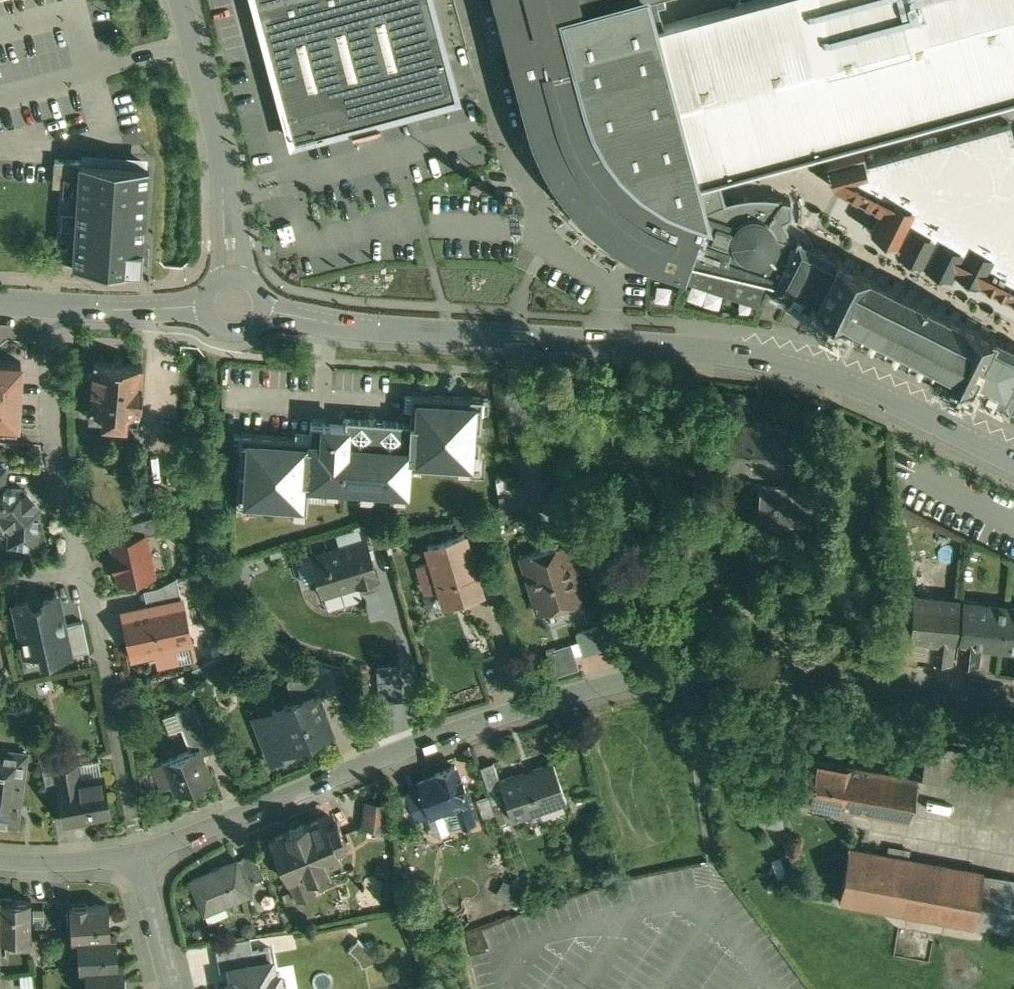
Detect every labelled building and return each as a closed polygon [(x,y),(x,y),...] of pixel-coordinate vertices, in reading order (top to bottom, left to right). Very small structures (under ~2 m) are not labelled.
[(289,144),(365,124),(462,98),(436,0),(250,0),(289,144)] [(671,21),(664,23),(658,1),(663,0),(495,0),(504,32),(511,59),(511,60),(525,112),(527,123),(530,132),(532,138),(534,142),(535,145),(537,149),(543,162),(546,169),(551,175),(557,184),(567,197),(572,202),(578,208),(595,226),(603,232),(608,236),(625,247),(637,254),(648,259),(662,264),(733,287),(759,296),(764,280),(769,282),(770,282),(771,280),(772,281),(795,237),(789,235),(786,234),(776,231),(773,223),(767,216),(759,212),(750,211),(742,214),(735,219),(701,207),(695,181),(719,175),(762,164),(826,147),(834,145),(911,124),(963,110),(1002,100),(1013,96),(1013,0),(745,0),(671,21)] [(1008,294),(1013,282),(1013,133),(1010,119),(994,123),(1005,165),(954,268),(1008,294)] [(899,242),(896,247),(951,275),(954,268),(1005,165),(994,123),(925,141),(933,170),(899,242)] [(869,228),(899,242),(933,170),(925,141),(892,149),(898,169),(879,206),(869,228)] [(898,169),(892,149),(866,157),(864,149),(826,160),(831,182),(879,206),(898,169)] [(148,165),(55,159),(53,185),(61,185),(56,262),(141,267),(148,165)] [(750,211),(745,193),(738,194),(731,196),(725,197),(719,175),(695,181),(701,207),(735,219),(742,214),(750,211)] [(776,231),(786,234),(789,229),(788,226),(783,216),(791,213),(792,209),(791,203),(790,196),(783,194),(773,193),(767,192),(756,192),(745,193),(750,211),(759,212),(767,216),(773,223),(776,231)] [(796,232),(794,235),(795,235),(795,237),(772,281),(771,280),(770,282),(769,282),(768,284),(800,300),(800,299),(809,303),(808,305),(809,305),(838,250),(835,249),(834,251),(817,243),(804,237),(799,234),(799,233),(796,232)] [(839,254),(841,251),(838,250),(809,305),(813,307),(814,306),(836,318),(836,319),(842,322),(843,320),(855,327),(921,359),(934,366),(933,368),(939,370),(939,369),(962,381),(962,382),(967,385),(968,383),(976,387),(976,388),(980,390),(980,389),(991,394),(990,395),(994,397),(995,396),(1003,400),(1002,401),(1007,404),(1008,403),(1009,403),(1008,404),(1013,406),(1013,342),(994,332),(960,315),(946,308),(881,276),(839,254)] [(0,360),(0,427),(16,428),(20,361),(0,360)] [(142,364),(94,361),(90,420),(102,421),(109,428),(117,429),(124,423),(124,422),(138,422),(139,405),(141,405),(143,384),(141,384),(142,364)] [(327,439),(245,435),(241,504),(313,508),(314,486),(418,491),(419,463),(481,466),(485,400),(416,396),(414,423),(328,418),(327,439)] [(785,420),(730,416),(729,422),(712,421),(709,456),(727,458),(726,466),(729,466),(730,464),(748,465),(747,468),(750,469),(750,466),(763,467),(762,474),(777,475),(777,468),(782,469),(785,420)] [(762,474),(760,474),(757,515),(809,519),(812,478),(777,475),(762,474)] [(3,488),(3,489),(0,489),(0,515),(10,527),(9,543),(36,545),(38,507),(36,504),(38,503),(27,491),(25,492),(23,489),(3,488)] [(161,511),(146,518),(127,524),(130,537),(145,534),(145,535),(165,530),(161,511)] [(378,517),(365,521),(372,546),(386,542),(378,517)] [(435,587),(440,602),(484,589),(479,573),(484,571),(477,548),(473,549),(467,528),(422,541),(427,559),(416,562),(425,590),(435,587)] [(130,537),(111,541),(113,554),(110,555),(114,569),(117,569),(119,582),(154,575),(145,535),(145,534),(130,537)] [(365,538),(311,555),(322,588),(327,591),(338,588),(341,583),(357,578),(358,582),(363,588),(370,589),(376,584),(377,577),(365,538)] [(566,542),(522,555),(538,609),(549,606),(554,604),(555,606),(557,607),(567,604),(568,602),(567,600),(572,599),(583,596),(566,542)] [(959,598),(913,592),(909,632),(933,635),(930,655),(951,657),(953,637),(954,637),(959,598)] [(45,605),(29,608),(28,602),(14,605),(25,655),(41,651),(43,660),(70,655),(64,625),(57,596),(43,599),(45,605)] [(1005,602),(962,598),(957,637),(959,638),(956,658),(977,660),(979,640),(1001,642),(1005,602)] [(182,599),(138,608),(140,614),(124,617),(132,651),(144,648),(145,654),(155,652),(158,665),(179,661),(176,647),(192,644),(182,599)] [(1005,602),(1001,642),(1013,644),(1013,603),(1005,602)] [(82,621),(64,625),(70,655),(89,650),(82,621)] [(549,647),(557,674),(585,666),(582,653),(609,645),(603,622),(578,629),(580,639),(549,647)] [(918,642),(904,640),(902,659),(915,661),(918,642)] [(330,666),(303,677),(310,695),(313,694),(314,698),(339,688),(330,666)] [(310,695),(273,710),(279,727),(286,724),(295,745),(329,732),(329,731),(327,732),(314,698),(313,694),(310,695)] [(199,747),(163,761),(171,783),(175,791),(212,777),(202,753),(223,745),(216,727),(194,735),(199,747)] [(53,747),(37,750),(47,787),(58,785),(55,768),(58,768),(56,759),(55,759),(53,747)] [(0,749),(0,823),(7,824),(7,822),(10,822),(9,824),(16,825),(26,753),(0,749)] [(930,749),(925,777),(1013,792),(1013,764),(930,749)] [(917,775),(798,754),(791,795),(909,817),(917,775)] [(163,761),(152,765),(161,787),(171,783),(163,761)] [(493,761),(480,765),(488,788),(501,783),(500,780),(493,761)] [(552,762),(500,780),(501,783),(513,819),(565,800),(552,762)] [(455,764),(435,771),(435,773),(418,780),(421,789),(430,813),(442,809),(449,829),(475,821),(463,789),(465,788),(461,777),(459,777),(455,764)] [(78,781),(75,765),(58,768),(55,768),(58,785),(64,823),(110,815),(103,776),(78,781)] [(421,789),(406,794),(415,818),(430,813),(421,789)] [(781,797),(759,804),(767,830),(789,823),(781,797)] [(388,804),(365,801),(362,826),(385,828),(388,804)] [(322,818),(307,824),(306,823),(286,831),(287,832),(272,838),(270,839),(271,841),(287,878),(286,878),(287,881),(290,880),(297,898),(314,891),(308,877),(328,869),(327,867),(325,864),(338,859),(339,859),(341,858),(336,846),(346,842),(337,821),(327,825),(324,816),(321,817),(322,818)] [(983,870),(848,846),(838,898),(973,923),(983,870)] [(254,853),(242,857),(252,881),(264,877),(254,853)] [(236,861),(188,880),(202,913),(249,894),(236,861)] [(1002,874),(983,870),(973,923),(992,926),(1002,874)] [(1002,874),(992,926),(1013,930),(1013,876),(1002,874)] [(518,905),(525,891),(506,882),(499,896),(518,905)] [(0,900),(0,897),(0,916),(0,939),(31,939),(31,899),(0,900)] [(108,904),(87,906),(87,904),(72,905),(72,907),(69,907),(72,938),(77,938),(110,935),(108,904)] [(110,935),(77,938),(79,969),(85,969),(118,966),(116,935),(110,935)] [(250,937),(215,944),(220,971),(230,969),(230,967),(272,959),(269,947),(252,950),(250,937)] [(363,944),(358,939),(350,948),(349,949),(354,954),(355,955),(358,959),(359,962),(361,965),(362,969),(364,968),(375,964),(370,953),(363,944)] [(230,967),(230,969),(232,981),(228,982),(229,988),(282,988),(279,973),(274,974),(272,959),(230,967)] [(85,969),(86,988),(125,988),(124,966),(118,966),(85,969)]
